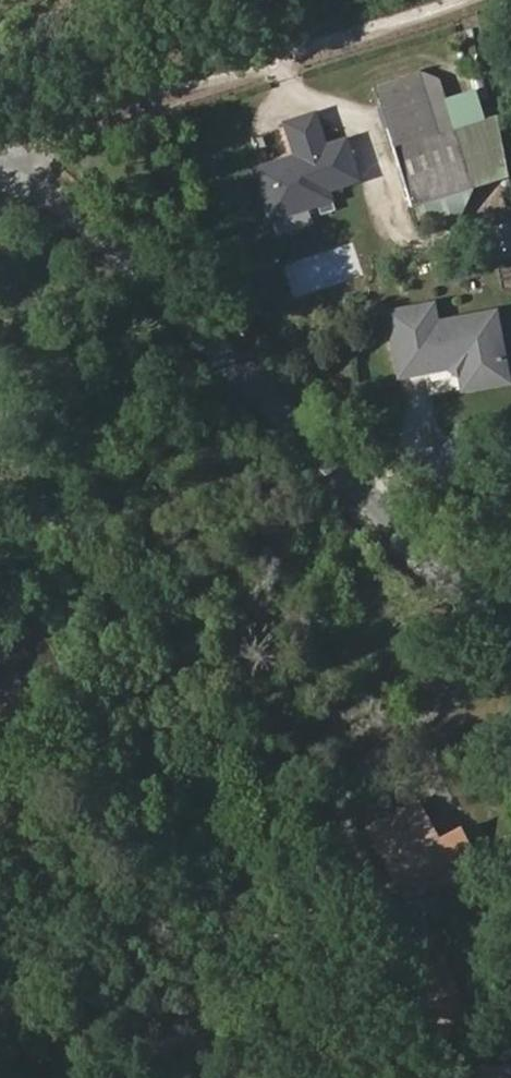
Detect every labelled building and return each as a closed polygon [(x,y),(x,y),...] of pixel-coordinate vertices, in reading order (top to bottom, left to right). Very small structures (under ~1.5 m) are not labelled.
[(456,130),(439,77),(422,70),(420,71),(440,135),(451,132),(456,130)] [(440,135),(420,71),(408,74),(429,139),(440,135)] [(468,190),(451,132),(440,135),(429,139),(408,74),(373,85),(392,145),(411,207),(468,190)] [(327,200),(324,189),(355,179),(342,141),(324,147),(314,116),(286,125),(298,162),(300,168),(291,171),(288,161),(262,170),(267,186),(261,188),(270,215),(271,215),(289,208),(290,212),(308,206),(327,200)] [(458,221),(468,190),(411,207),(442,226),(458,221)] [(314,224),(308,206),(290,212),(289,208),(271,215),(278,236),(314,224)] [(495,232),(496,254),(510,253),(510,231),(495,232)] [(433,299),(381,306),(392,377),(452,368),(455,391),(507,384),(495,306),(435,315),(433,299)] [(436,839),(417,802),(406,808),(425,845),(436,839)] [(471,852),(458,827),(436,839),(425,845),(406,808),(369,827),(401,889),(419,879),(471,852)] [(406,898),(424,889),(419,879),(401,889),(406,898)] [(510,1062),(471,1065),(472,1077),(510,1077),(510,1062)]
